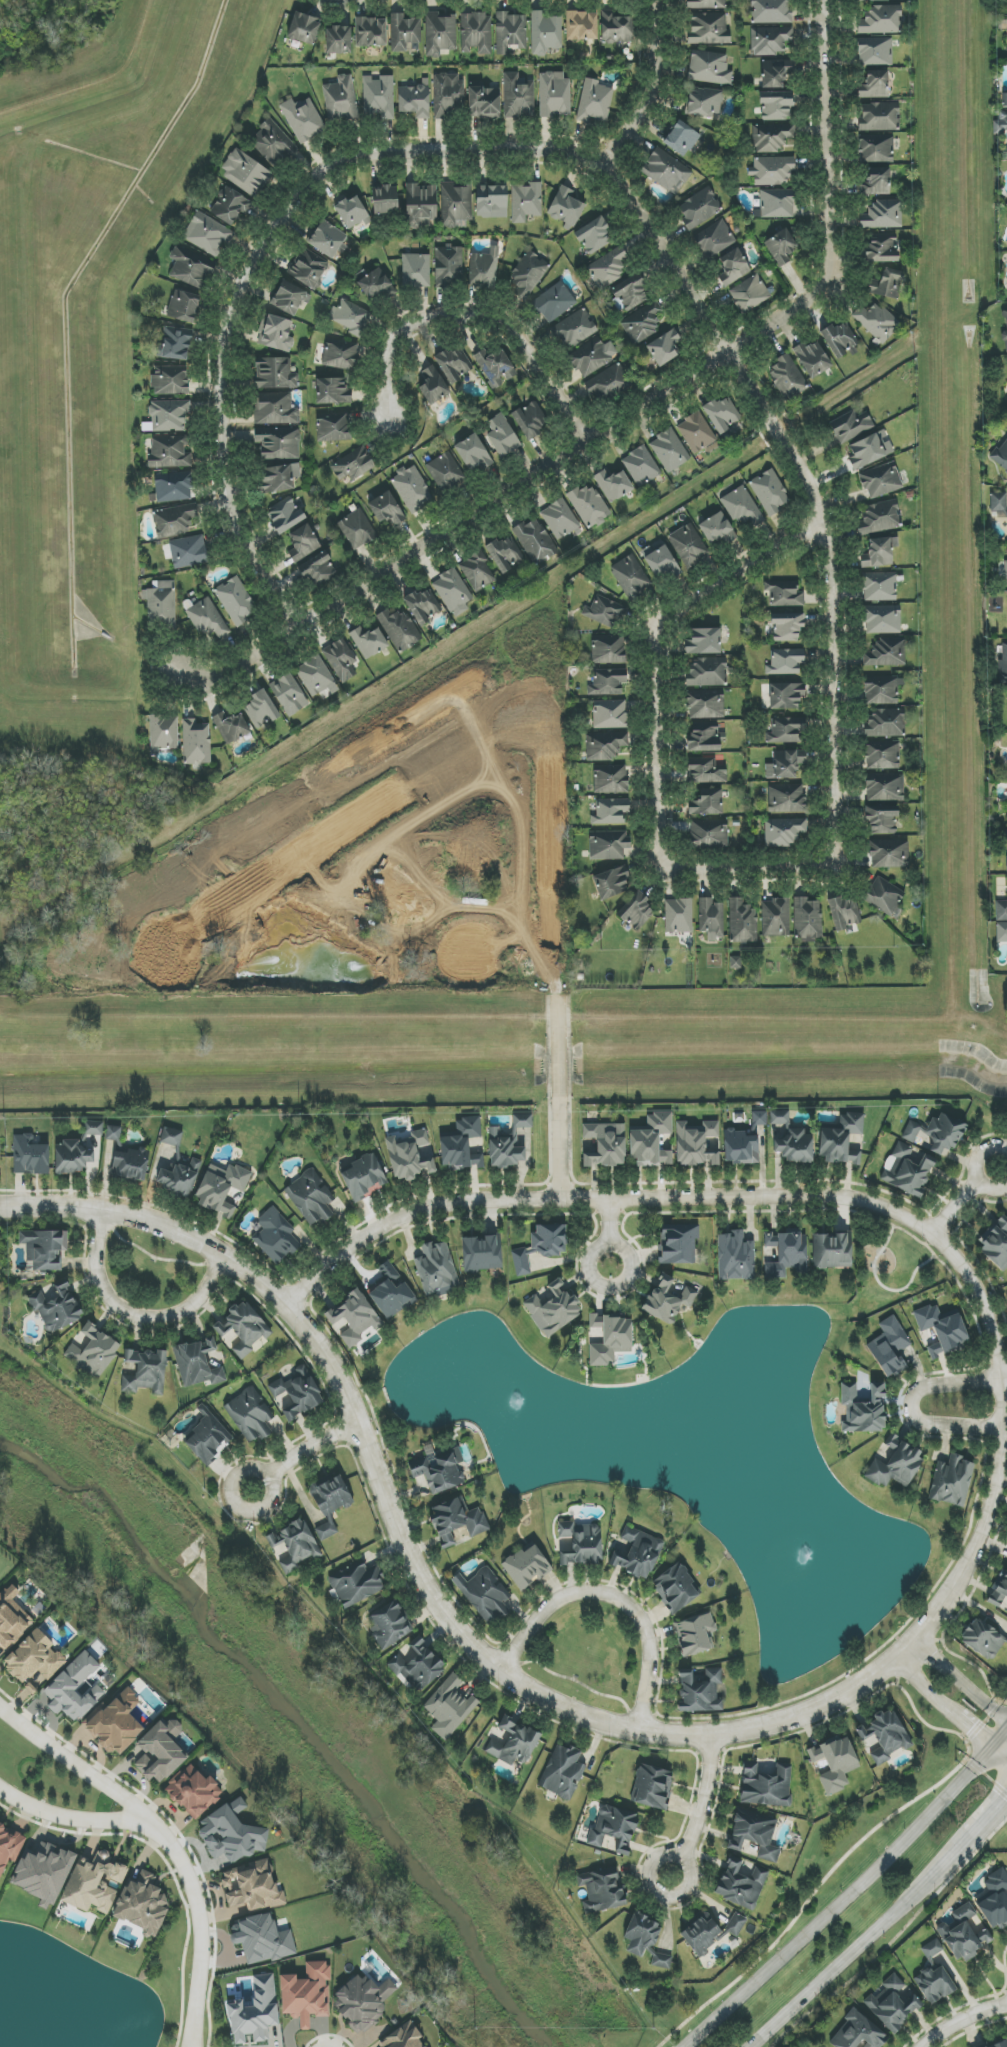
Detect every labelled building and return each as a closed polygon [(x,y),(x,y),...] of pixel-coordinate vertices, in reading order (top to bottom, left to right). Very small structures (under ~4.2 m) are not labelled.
[(726,8),(726,0),(690,0),(690,9),(726,8)] [(793,9),(789,9),(789,0),(751,0),(752,24),(793,23),(793,9)] [(857,33),(902,34),(902,6),(865,5),(865,20),(857,19),(857,33)] [(527,49),(526,15),(508,15),(508,11),(496,12),(496,55),(509,55),(509,50),(527,49)] [(561,16),(544,17),(544,11),(531,11),(532,56),(546,56),(546,49),(562,48),(561,16)] [(615,17),(615,11),(601,11),(602,44),(633,43),(632,17),(615,17)] [(315,45),(321,19),(294,12),(287,38),(315,45)] [(597,12),(566,12),(566,40),(598,40),(597,12)] [(421,19),(404,20),(404,13),(391,14),(392,52),(409,52),(409,50),(421,49),(421,19)] [(456,13),(425,13),(426,58),(440,57),(439,51),(457,50),(456,13)] [(690,14),(690,44),(728,43),(728,13),(690,14)] [(460,14),(461,53),(474,53),(474,55),(492,55),(491,14),(460,14)] [(386,18),(357,19),(357,47),(387,46),(386,18)] [(351,54),(351,27),(326,27),(325,53),(351,54)] [(793,27),(752,28),(753,55),(786,54),(785,42),(793,41),(793,27)] [(893,65),(892,37),(858,38),(859,66),(893,65)] [(728,55),(692,50),(688,80),(732,85),(733,71),(726,70),(728,55)] [(794,61),(762,60),(762,88),(785,88),(785,72),(794,73),(794,61)] [(867,70),(866,85),(859,84),(858,97),(888,98),(889,71),(867,70)] [(505,117),(535,117),(534,79),(519,79),(519,72),(504,73),(505,117)] [(539,72),(540,117),(571,116),(570,79),(564,79),(563,72),(539,72)] [(359,118),(352,74),(337,76),(338,83),(323,85),(328,123),(359,118)] [(434,74),(434,118),(457,118),(457,107),(463,107),(463,74),(434,74)] [(395,120),(394,76),(380,76),(380,77),(363,77),(363,116),(381,116),(381,120),(395,120)] [(399,114),(414,114),(414,120),(430,119),(429,78),(422,78),(422,86),(398,86),(399,114)] [(576,121),(590,123),(591,119),(607,122),(614,89),(599,86),(600,81),(585,78),(576,121)] [(500,119),(501,88),(469,87),(468,118),(500,119)] [(687,115),(721,116),(722,90),(688,88),(687,115)] [(793,92),(761,92),(760,120),(791,121),(792,106),(793,106),(793,92)] [(299,145),(327,131),(310,97),(295,104),(292,99),(280,105),(299,145)] [(860,131),(900,130),(899,103),(859,104),(860,131)] [(1006,132),(1006,111),(999,111),(999,121),(993,121),(994,132),(1006,132)] [(662,141),(684,158),(701,136),(679,119),(662,141)] [(293,152),(266,122),(248,139),(275,168),(293,152)] [(795,138),(794,124),(754,126),(755,152),(786,150),(785,138),(795,138)] [(894,136),(861,135),(861,162),(893,163),(894,136)] [(682,190),(694,170),(655,147),(640,172),(670,191),(674,185),(682,190)] [(274,174),(236,148),(218,173),(257,199),(274,174)] [(754,185),(790,185),(790,171),(795,171),(795,157),(754,158),(754,167),(748,167),(748,176),(754,176),(754,185)] [(868,169),(868,183),(859,183),(860,195),(891,194),(890,168),(868,169)] [(472,187),(454,188),(454,182),(440,182),(442,227),(457,226),(457,221),(472,220),(472,187)] [(512,223),(526,223),(526,216),(541,216),(542,182),(531,182),(531,186),(513,186),(512,223)] [(407,225),(437,225),(437,185),(406,185),(407,225)] [(507,211),(507,186),(476,185),(475,218),(491,218),(492,210),(507,211)] [(584,203),(571,198),(574,190),(560,185),(547,218),(574,228),(584,203)] [(240,212),(247,215),(254,202),(224,186),(209,213),(233,226),(240,212)] [(373,215),(399,214),(397,186),(372,187),(373,215)] [(689,230),(724,212),(711,187),(676,205),(689,230)] [(794,218),(794,190),(758,190),(758,217),(794,218)] [(348,231),(371,219),(358,195),(335,207),(348,231)] [(860,215),(861,229),(902,227),(901,198),(875,199),(875,207),(868,207),(868,214),(860,215)] [(183,238),(216,257),(224,243),(228,245),(235,233),(199,212),(183,238)] [(588,256),(612,243),(607,234),(611,232),(603,216),(575,231),(588,256)] [(348,236),(322,219),(307,242),(332,259),(348,236)] [(695,236),(709,259),(737,242),(723,219),(695,236)] [(764,242),(780,268),(792,260),(788,253),(801,245),(789,226),(764,242)] [(867,262),(899,261),(898,235),(866,235),(867,262)] [(601,290),(629,272),(622,262),(628,257),(621,245),(586,268),(601,290)] [(435,247),(436,288),(463,287),(462,246),(435,247)] [(471,254),(469,286),(497,287),(499,247),(489,246),(489,254),(471,254)] [(288,277),(316,289),(328,260),(300,248),(288,277)] [(752,273),(739,248),(717,259),(725,275),(719,278),(724,287),(752,273)] [(551,266),(530,250),(504,284),(526,300),(551,266)] [(213,266),(172,253),(170,259),(175,260),(169,278),(206,290),(213,266)] [(402,288),(430,288),(430,254),(403,254),(402,288)] [(872,279),(869,292),(897,300),(904,273),(884,267),(880,281),(872,279)] [(357,290),(364,289),(365,298),(391,295),(387,270),(354,274),(357,290)] [(612,288),(626,313),(652,298),(637,274),(612,288)] [(771,299),(760,275),(728,289),(739,314),(771,299)] [(547,324),(578,305),(563,282),(533,301),(547,324)] [(305,294),(282,283),(271,306),(295,317),(305,294)] [(193,324),(201,297),(175,289),(167,317),(193,324)] [(362,336),(372,312),(339,298),(329,321),(362,336)] [(620,320),(632,344),(663,329),(657,315),(663,312),(658,301),(620,320)] [(883,345),(901,325),(876,302),(868,311),(862,305),(852,316),(883,345)] [(599,332),(585,308),(552,326),(565,350),(599,332)] [(293,321),(264,314),(256,344),(291,353),(295,339),(289,337),(293,321)] [(862,344),(848,318),(821,333),(835,358),(862,344)] [(157,358),(190,360),(191,329),(165,328),(164,345),(157,345),(157,358)] [(676,350),(684,345),(674,328),(646,346),(659,367),(679,355),(676,350)] [(612,341),(603,345),(599,337),(569,353),(582,377),(620,357),(612,341)] [(794,349),(808,379),(832,368),(818,338),(794,349)] [(325,341),(323,367),(357,370),(359,343),(325,341)] [(451,385),(473,371),(457,345),(435,359),(451,385)] [(474,357),(493,389),(517,375),(502,348),(488,356),(485,351),(474,357)] [(808,389),(789,354),(766,366),(785,401),(808,389)] [(299,388),(299,373),(289,373),(288,358),(255,359),(256,389),(299,388)] [(618,362),(586,383),(601,408),(634,387),(618,362)] [(421,370),(427,383),(419,387),(428,405),(450,395),(435,364),(421,370)] [(153,395),(189,395),(188,366),(153,367),(153,395)] [(316,379),(317,405),(352,403),(352,388),(346,388),(345,378),(316,379)] [(256,393),(256,424),(300,424),(300,409),(292,409),(292,393),(256,393)] [(703,409),(720,434),(743,419),(726,394),(703,409)] [(190,401),(151,402),(151,432),(186,431),(186,413),(191,413),(190,401)] [(546,429),(529,402),(511,414),(528,440),(546,429)] [(700,411),(676,424),(693,455),(704,449),(707,454),(719,447),(700,411)] [(829,422),(839,445),(875,428),(868,411),(857,416),(854,411),(829,422)] [(493,432),(487,435),(500,459),(521,447),(503,413),(487,422),(493,432)] [(317,442),(351,440),(350,414),(316,415),(317,442)] [(300,459),(300,428),(255,429),(255,445),(261,445),(261,460),(300,459)] [(692,459),(671,428),(648,443),(669,474),(692,459)] [(895,453),(885,430),(849,445),(853,454),(847,457),(854,471),(895,453)] [(455,444),(467,471),(477,467),(479,471),(492,465),(478,433),(455,444)] [(151,468),(192,467),(192,453),(187,453),(187,436),(150,437),(151,468)] [(990,459),(1006,472),(1006,436),(990,459)] [(661,477),(647,446),(624,456),(638,487),(661,477)] [(330,463),(338,481),(348,477),(350,480),(375,469),(365,447),(330,463)] [(440,493),(464,482),(451,452),(426,464),(440,493)] [(903,489),(895,462),(860,472),(868,499),(903,489)] [(293,479),(301,478),(299,463),(261,469),(263,479),(258,480),(260,495),(295,490),(293,479)] [(434,501),(418,471),(410,474),(406,466),(397,471),(400,477),(394,480),(410,513),(434,501)] [(611,504),(634,487),(622,469),(607,480),(601,472),(593,477),(611,504)] [(748,483),(769,516),(792,501),(772,469),(748,483)] [(193,501),(192,473),(155,474),(156,502),(193,501)] [(612,516),(593,483),(569,497),(588,530),(612,516)] [(721,499),(739,528),(749,522),(755,531),(767,523),(744,485),(721,499)] [(378,524),(392,518),(395,525),(405,520),(392,491),(368,502),(378,524)] [(997,511),(997,518),(1006,517),(1006,502),(1006,492),(990,493),(991,512),(997,511)] [(306,519),(292,496),(264,513),(278,536),(306,519)] [(540,512),(557,541),(581,527),(563,498),(540,512)] [(857,525),(860,537),(903,526),(896,499),(861,508),(865,523),(857,525)] [(152,511),(157,539),(192,533),(190,519),(198,518),(196,504),(152,511)] [(376,540),(363,510),(339,521),(352,551),(376,540)] [(725,538),(727,544),(737,540),(724,512),(699,523),(709,545),(725,538)] [(513,531),(535,565),(558,550),(536,516),(513,531)] [(288,534),(295,549),(289,552),(294,563),(322,549),(309,523),(288,534)] [(669,535),(687,569),(707,558),(689,524),(669,535)] [(508,534),(485,545),(500,574),(522,562),(508,534)] [(174,569),(209,562),(203,535),(169,541),(174,569)] [(868,554),(860,554),(860,567),(893,567),(893,551),(898,551),(898,538),(868,538),(868,554)] [(641,551),(661,585),(682,572),(665,545),(654,552),(650,546),(641,551)] [(339,574),(324,551),(299,567),(314,590),(339,574)] [(475,593),(495,582),(478,552),(458,563),(475,593)] [(609,568),(631,604),(655,589),(632,554),(609,568)] [(469,609),(465,603),(473,598),(455,568),(432,582),(454,619),(469,609)] [(897,600),(896,573),(862,573),(862,601),(897,600)] [(214,590),(236,627),(259,612),(238,576),(214,590)] [(176,627),(175,580),(153,581),(153,589),(142,590),(142,600),(149,600),(149,628),(176,627)] [(804,592),(797,592),(796,582),(764,582),(765,596),(770,596),(770,607),(805,606),(804,592)] [(416,625),(440,616),(428,587),(404,597),(416,625)] [(617,630),(628,608),(598,593),(587,615),(617,630)] [(218,639),(229,634),(211,597),(186,609),(200,639),(215,632),(218,639)] [(901,633),(900,606),(864,607),(865,634),(901,633)] [(399,653),(421,642),(404,609),(388,618),(385,612),(378,615),(399,653)] [(773,642),(799,641),(799,628),(805,628),(804,613),(772,614),(773,642)] [(379,628),(365,635),(361,627),(350,632),(364,660),(388,647),(379,628)] [(685,654),(721,654),(720,628),(691,629),(691,640),(685,640),(685,654)] [(592,664),(625,663),(625,635),(592,636),(592,664)] [(340,684),(354,678),(350,668),(357,665),(345,638),(324,648),(340,684)] [(906,665),(905,639),(872,640),(872,653),(863,653),(863,666),(906,665)] [(769,675),(800,674),(799,664),(805,663),(805,649),(768,650),(769,675)] [(313,698),(327,688),(332,695),(341,689),(318,655),(295,670),(313,698)] [(727,686),(727,659),(688,659),(688,686),(727,686)] [(588,695),(622,695),(622,683),(627,683),(627,670),(593,670),(593,686),(588,686),(588,695)] [(310,704),(289,672),(268,685),(289,717),(310,704)] [(898,704),(898,685),(905,685),(905,676),(864,677),(865,704),(898,704)] [(770,709),(800,709),(800,696),(805,696),(805,684),(770,683),(770,709)] [(280,717),(265,688),(249,696),(253,703),(245,707),(256,729),(280,717)] [(724,718),(724,691),(687,691),(687,719),(724,718)] [(594,729),(628,728),(627,700),(593,701),(594,729)] [(906,736),(905,709),(867,710),(868,737),(906,736)] [(251,732),(241,713),(228,720),(224,712),(212,719),(227,746),(251,732)] [(178,715),(150,715),(151,757),(159,756),(159,749),(179,749),(178,715)] [(805,716),(767,717),(768,744),(800,743),(800,730),(806,729),(805,716)] [(211,762),(210,724),(196,724),(196,719),(183,719),(184,763),(211,762)] [(692,723),(692,736),(687,737),(687,752),(721,751),(721,723),(692,723)] [(586,733),(587,760),(620,759),(620,747),(629,747),(628,732),(586,733)] [(900,768),(899,741),(865,742),(866,769),(900,768)] [(766,779),(797,778),(797,765),(806,765),(806,750),(774,751),(774,764),(765,764),(766,779)] [(727,782),(727,763),(714,764),(714,756),(689,757),(690,783),(727,782)] [(594,794),(628,793),(628,765),(594,766),(594,794)] [(867,801),(904,800),(904,773),(866,774),(867,801)] [(769,813),(806,812),(805,783),(768,784),(769,813)] [(722,789),(699,789),(699,798),(689,798),(689,815),(723,814),(722,789)] [(591,825),(625,824),(625,815),(630,815),(630,799),(596,800),(597,816),(591,816),(591,825)] [(807,818),(765,820),(766,846),(800,845),(799,833),(807,833),(807,818)] [(727,820),(691,822),(693,848),(728,846),(727,820)] [(629,849),(629,831),(589,832),(590,860),(625,859),(624,849),(629,849)] [(908,869),(909,841),(870,840),(869,868),(908,869)] [(601,901),(629,891),(624,878),(629,876),(626,865),(592,877),(601,901)] [(874,879),(862,898),(890,916),(903,897),(874,879)] [(657,911),(637,892),(617,913),(638,932),(657,911)] [(836,934),(863,928),(855,895),(829,901),(836,934)] [(997,896),(997,921),(1006,921),(1006,896),(997,896)] [(822,940),(821,901),(809,901),(808,897),(794,898),(795,941),(822,940)] [(724,902),(714,903),(714,898),(698,898),(699,932),(708,932),(708,939),(724,939),(724,902)] [(743,898),(731,898),(729,942),(757,943),(758,906),(743,906),(743,898)] [(693,933),(692,899),(665,900),(666,933),(693,933)] [(762,901),(762,937),(791,936),(791,900),(762,901)] [(996,922),(997,941),(1006,941),(1006,922),(996,922)] [(730,968),(741,968),(741,957),(730,957),(730,968)] [(752,1112),(752,1132),(736,1132),(736,1128),(724,1129),(725,1164),(759,1163),(759,1155),(766,1155),(765,1111),(752,1112)] [(790,1111),(770,1111),(770,1124),(786,1125),(786,1137),(774,1137),(774,1152),(784,1152),(784,1163),(813,1163),(813,1135),(805,1135),(805,1128),(790,1128),(790,1111)] [(630,1130),(630,1159),(637,1159),(637,1166),(672,1166),(672,1152),(660,1152),(660,1135),(672,1135),(672,1113),(647,1113),(647,1130),(630,1130)] [(864,1114),(840,1113),(839,1126),(822,1125),(820,1163),(861,1164),(861,1153),(848,1152),(849,1134),(864,1135),(864,1114)] [(930,1151),(941,1155),(943,1149),(955,1153),(965,1123),(935,1113),(927,1137),(934,1139),(930,1151)] [(513,1128),(532,1128),(533,1115),(513,1114),(513,1128)] [(440,1137),(442,1170),(481,1167),(481,1154),(470,1155),(469,1138),(482,1137),(481,1117),(456,1119),(457,1136),(440,1137)] [(676,1122),(676,1165),(719,1165),(719,1151),(706,1151),(706,1137),(719,1137),(719,1121),(700,1121),(700,1130),(688,1130),(688,1122),(676,1122)] [(103,1136),(103,1122),(84,1122),(84,1135),(103,1136)] [(901,1138),(914,1144),(922,1128),(909,1122),(901,1138)] [(625,1124),(583,1124),(583,1139),(597,1139),(597,1152),(583,1152),(583,1166),(625,1166),(625,1124)] [(122,1127),(107,1126),(106,1140),(120,1141),(122,1127)] [(184,1132),(164,1127),(160,1142),(178,1147),(172,1172),(160,1169),(157,1182),(165,1184),(164,1192),(191,1199),(201,1161),(178,1155),(184,1132)] [(489,1127),(490,1166),(526,1166),(526,1147),(515,1147),(515,1137),(500,1137),(499,1127),(489,1127)] [(437,1172),(434,1158),(420,1161),(418,1147),(429,1145),(426,1128),(409,1132),(410,1135),(387,1140),(395,1182),(415,1178),(415,1176),(437,1172)] [(13,1174),(49,1175),(50,1145),(33,1145),(33,1135),(14,1134),(13,1174)] [(879,1180),(919,1198),(937,1159),(898,1141),(891,1157),(895,1158),(890,1171),(884,1169),(879,1180)] [(55,1174),(85,1174),(85,1163),(95,1163),(96,1150),(82,1150),(82,1142),(56,1142),(55,1174)] [(146,1181),(149,1152),(114,1148),(111,1177),(146,1181)] [(389,1185),(374,1153),(338,1169),(353,1201),(389,1185)] [(253,1173),(230,1163),(226,1171),(211,1164),(194,1203),(231,1220),(236,1207),(226,1202),(232,1188),(244,1193),(253,1173)] [(312,1229),(332,1214),(327,1206),(333,1202),(310,1170),(283,1190),(312,1229)] [(294,1229),(273,1206),(254,1223),(260,1229),(250,1238),(277,1266),(300,1245),(289,1233),(294,1229)] [(1006,1269),(1006,1234),(1006,1233),(1006,1232),(1006,1217),(1003,1213),(978,1241),(985,1247),(980,1252),(1004,1273),(1006,1269)] [(565,1225),(532,1225),(532,1249),(514,1249),(514,1276),(529,1276),(529,1255),(565,1255),(565,1225)] [(659,1264),(695,1264),(695,1225),(659,1225),(659,1264)] [(27,1271),(59,1271),(59,1252),(68,1251),(68,1231),(19,1232),(19,1244),(26,1244),(27,1271)] [(755,1280),(755,1241),(742,1241),(742,1232),(718,1233),(718,1280),(755,1280)] [(765,1232),(765,1247),(778,1247),(778,1263),(765,1263),(765,1278),(786,1278),(786,1268),(796,1268),(796,1274),(807,1274),(807,1232),(765,1232)] [(813,1235),(814,1269),(852,1268),(851,1233),(813,1235)] [(464,1272),(503,1270),(500,1236),(462,1238),(464,1272)] [(414,1259),(425,1298),(461,1287),(446,1240),(421,1247),(424,1256),(414,1259)] [(387,1321),(417,1301),(391,1263),(379,1271),(386,1281),(368,1294),(387,1321)] [(641,1310),(671,1326),(684,1303),(691,1307),(699,1293),(662,1273),(641,1310)] [(523,1303),(544,1338),(584,1314),(573,1296),(569,1298),(562,1287),(564,1286),(560,1278),(547,1286),(554,1297),(542,1304),(536,1295),(523,1303)] [(324,1314),(348,1348),(374,1330),(375,1331),(384,1325),(360,1290),(324,1314)] [(273,1334),(246,1300),(212,1326),(221,1338),(232,1329),(241,1341),(231,1348),(241,1361),(253,1352),(250,1347),(263,1337),(265,1340),(273,1334)] [(913,1312),(920,1332),(934,1328),(939,1343),(927,1347),(931,1359),(961,1349),(959,1344),(969,1340),(958,1310),(941,1315),(937,1304),(913,1312)] [(888,1380),(908,1367),(900,1353),(912,1345),(894,1314),(878,1324),(884,1334),(866,1345),(888,1380)] [(590,1366),(615,1365),(615,1353),(632,1352),(632,1317),(590,1317),(590,1328),(602,1328),(603,1344),(590,1345),(590,1366)] [(98,1380),(122,1346),(88,1322),(81,1332),(92,1340),(83,1351),(72,1343),(63,1356),(98,1380)] [(183,1388),(210,1381),(211,1385),(225,1382),(214,1337),(173,1347),(183,1388)] [(163,1396),(168,1351),(157,1350),(157,1353),(126,1350),(124,1362),(137,1363),(136,1377),(123,1375),(121,1392),(137,1393),(138,1388),(152,1389),(151,1395),(163,1396)] [(325,1403),(305,1364),(294,1369),(297,1376),(285,1382),(282,1378),(267,1385),(274,1399),(287,1392),(293,1404),(282,1409),(288,1421),(325,1403)] [(857,1382),(841,1382),(841,1406),(846,1406),(846,1422),(841,1422),(841,1432),(884,1432),(884,1383),(871,1383),(871,1403),(857,1403),(857,1382)] [(248,1444),(259,1438),(260,1441),(272,1434),(266,1424),(273,1421),(253,1387),(224,1404),(248,1444)] [(206,1467),(232,1443),(207,1416),(182,1440),(206,1467)] [(884,1445),(895,1451),(887,1465),(874,1458),(863,1476),(886,1489),(891,1479),(907,1488),(926,1456),(890,1435),(884,1445)] [(464,1485),(452,1449),(407,1463),(413,1479),(425,1475),(431,1495),(464,1485)] [(929,1499),(965,1507),(975,1461),(950,1455),(948,1464),(937,1462),(929,1499)] [(339,1533),(330,1515),(354,1503),(341,1475),(332,1479),(330,1476),(308,1486),(326,1523),(316,1528),(323,1541),(339,1533)] [(489,1531),(481,1507),(466,1512),(461,1497),(428,1509),(442,1550),(457,1544),(453,1533),(466,1528),(470,1538),(489,1531)] [(323,1556),(303,1518),(278,1530),(279,1533),(267,1539),(272,1550),(283,1544),(290,1557),(280,1562),(285,1573),(313,1558),(314,1561),(323,1556)] [(560,1565),(602,1565),(602,1524),(558,1524),(558,1538),(571,1538),(571,1550),(560,1550),(560,1565)] [(608,1565),(650,1580),(665,1540),(625,1526),(618,1544),(616,1543),(608,1565)] [(552,1568),(532,1541),(501,1564),(521,1592),(552,1568)] [(386,1592),(376,1565),(366,1569),(364,1562),(329,1575),(342,1609),(386,1592)] [(701,1596),(679,1563),(650,1582),(672,1615),(701,1596)] [(1004,1565),(986,1602),(999,1608),(1005,1597),(1006,1598),(1006,1566),(1004,1565)] [(35,1622),(12,1600),(20,1592),(9,1582),(0,1591),(0,1657),(35,1622)] [(364,1620),(384,1650),(413,1631),(394,1601),(364,1620)] [(716,1649),(712,1632),(716,1631),(712,1614),(674,1623),(682,1657),(716,1649)] [(974,1618),(959,1642),(992,1662),(1004,1642),(1006,1644),(1006,1638),(974,1618)] [(45,1685),(68,1661),(36,1629),(2,1664),(23,1684),(34,1674),(45,1685)] [(446,1669),(419,1636),(397,1654),(404,1663),(398,1668),(392,1662),(390,1664),(416,1695),(446,1669)] [(105,1695),(89,1679),(101,1667),(85,1650),(37,1697),(56,1716),(62,1710),(75,1724),(105,1695)] [(720,1711),(720,1685),(722,1685),(722,1668),(678,1670),(679,1712),(720,1711)] [(447,1742),(479,1702),(472,1695),(466,1702),(455,1692),(463,1682),(452,1672),(422,1708),(439,1722),(433,1730),(447,1742)] [(145,1730),(129,1714),(142,1701),(127,1686),(107,1708),(102,1703),(82,1724),(117,1759),(145,1730)] [(862,1742),(874,1736),(880,1748),(869,1754),(876,1767),(891,1760),(889,1754),(903,1748),(905,1750),(915,1745),(897,1706),(854,1727),(862,1742)] [(512,1767),(516,1760),(526,1765),(542,1735),(505,1715),(498,1728),(510,1735),(504,1746),(491,1739),(484,1751),(512,1767)] [(860,1767),(846,1734),(807,1751),(812,1764),(825,1758),(830,1771),(819,1776),(827,1796),(850,1786),(845,1774),(860,1767)] [(538,1787),(571,1802),(586,1766),(577,1762),(580,1753),(557,1743),(538,1787)] [(741,1804),(790,1806),(792,1765),(776,1764),(776,1775),(757,1774),(757,1761),(743,1760),(741,1804)] [(196,1821),(225,1791),(209,1776),(206,1779),(190,1763),(164,1790),(196,1821)] [(632,1804),(667,1809),(673,1770),(638,1765),(632,1804)] [(269,1829),(241,1825),(237,1817),(238,1813),(247,1808),(242,1797),(228,1803),(232,1804),(202,1818),(200,1833),(212,1860),(225,1854),(230,1864),(246,1857),(248,1857),(260,1851),(266,1852),(269,1829)] [(589,1845),(605,1849),(605,1850),(628,1856),(639,1814),(600,1804),(589,1845)] [(726,1848),(741,1853),(744,1841),(760,1845),(757,1858),(777,1864),(781,1848),(773,1846),(781,1818),(738,1806),(726,1848)] [(9,1859),(16,1862),(27,1837),(0,1826),(0,1880),(9,1859)] [(76,1854),(58,1847),(41,1841),(36,1854),(24,1849),(10,1884),(42,1897),(38,1906),(52,1912),(76,1854)] [(61,1902),(88,1912),(90,1907),(109,1914),(118,1890),(100,1883),(103,1875),(123,1883),(129,1868),(110,1861),(112,1855),(100,1851),(96,1864),(78,1857),(61,1902)] [(769,1871),(729,1856),(714,1896),(754,1911),(769,1871)] [(287,1904),(284,1891),(277,1893),(269,1860),(220,1871),(229,1908),(248,1903),(250,1913),(287,1904)] [(976,1903),(993,1932),(1006,1924),(1006,1871),(1005,1867),(982,1880),(991,1894),(976,1903)] [(624,1907),(618,1868),(576,1874),(579,1887),(586,1886),(588,1901),(582,1902),(584,1913),(624,1907)] [(111,1918),(157,1937),(172,1900),(159,1895),(161,1889),(153,1886),(157,1876),(141,1869),(138,1879),(129,1875),(111,1918)] [(936,1928),(961,1966),(978,1955),(976,1952),(994,1940),(969,1902),(951,1914),(956,1922),(947,1928),(944,1922),(936,1928)] [(698,1960),(707,1955),(709,1948),(711,1947),(715,1937),(719,1939),(728,1933),(739,1938),(747,1918),(734,1912),(723,1936),(709,1914),(703,1911),(687,1922),(681,1934),(698,1960)] [(297,1954),(291,1930),(277,1933),(271,1913),(229,1923),(234,1945),(242,1943),(248,1966),(297,1954)] [(673,1959),(653,1950),(663,1925),(634,1913),(623,1938),(630,1941),(626,1952),(642,1959),(645,1952),(654,1956),(651,1964),(668,1971),(673,1959)] [(921,1947),(931,1967),(913,1976),(929,2005),(958,1990),(944,1964),(937,1968),(931,1957),(944,1950),(938,1938),(921,1947)] [(281,1977),(282,2017),(300,2016),(301,2031),(310,2030),(309,2016),(330,2016),(328,1981),(330,1981),(329,1961),(305,1962),(306,1976),(281,1977)] [(398,1989),(388,1978),(376,1988),(361,1971),(335,1995),(339,2000),(334,2005),(351,2024),(348,2026),(359,2037),(388,2010),(382,2004),(398,1989)] [(879,1987),(863,2002),(892,2034),(924,2004),(895,1973),(879,1987)] [(280,2025),(273,1974),(249,1977),(252,1997),(235,1999),(235,2003),(227,2004),(233,2045),(246,2044),(245,2035),(253,2034),(254,2043),(270,2041),(268,2027),(280,2025)] [(834,2046),(878,2046),(887,2037),(856,2009),(828,2042),(834,2046)] [(421,2038),(422,2037),(412,2021),(378,2042),(382,2046),(426,2046),(421,2038)] [(981,2046),(1006,2046),(1006,2038),(981,2046)]
